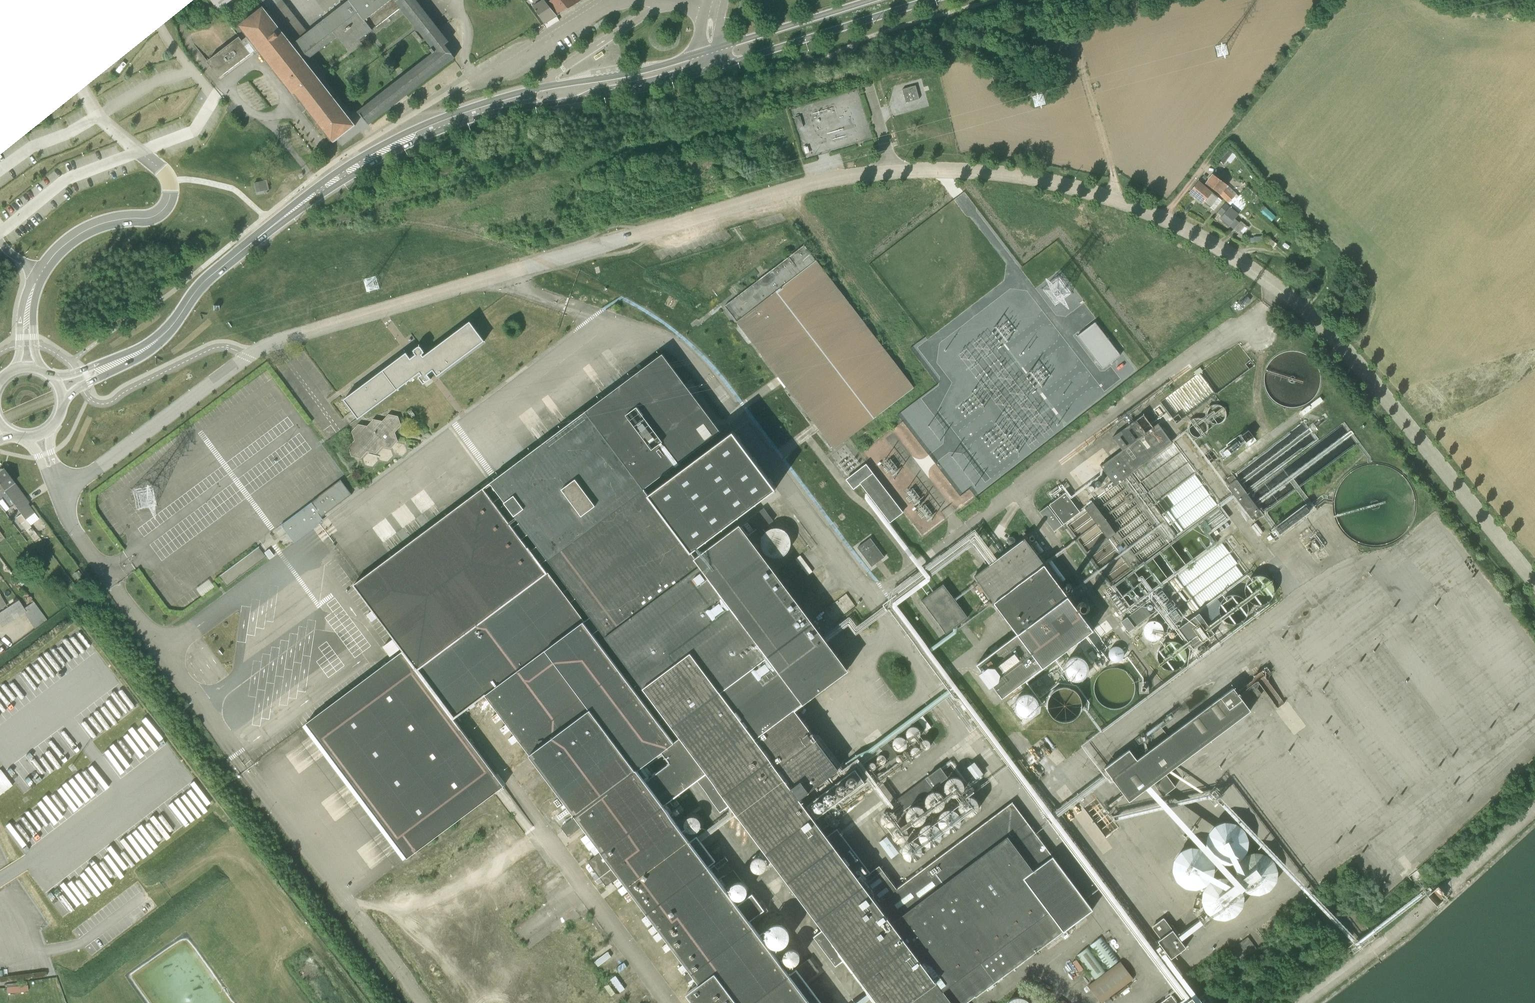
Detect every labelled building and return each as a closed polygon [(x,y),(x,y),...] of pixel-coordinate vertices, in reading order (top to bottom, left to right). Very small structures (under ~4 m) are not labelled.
[(285,167),(526,19),(514,0),(175,0),(193,57),(236,104),(285,167)] [(544,0),(529,0),(531,3),(533,2),(531,4),(544,24),(557,16),(544,0)] [(557,16),(582,0),(544,0),(557,16)] [(593,25),(595,29),(606,22),(604,18),(593,25)] [(904,86),(907,101),(920,98),(917,83),(904,86)] [(1227,150),(1218,161),(1223,164),(1225,161),(1230,164),(1236,156),(1227,150)] [(1254,205),(1259,199),(1256,196),(1247,187),(1236,199),(1234,197),(1236,194),(1227,185),(1211,174),(1204,183),(1226,202),(1239,212),(1249,201),(1254,205)] [(253,182),(255,192),(267,189),(265,180),(253,182)] [(1214,210),(1221,201),(1198,181),(1189,193),(1202,204),(1203,202),(1214,210)] [(1238,214),(1225,203),(1217,212),(1222,216),(1220,218),(1237,234),(1236,236),(1242,241),(1245,238),(1242,235),(1248,227),(1240,221),(1239,222),(1234,219),(1238,214)] [(1275,217),(1263,205),(1257,212),(1270,223),(1275,217)] [(1246,218),(1251,211),(1246,208),(1241,214),(1246,218)] [(1276,244),(1267,237),(1263,243),(1272,250),(1276,244)] [(913,388),(804,245),(724,306),(834,449),(913,388)] [(1354,284),(1349,292),(1355,296),(1362,287),(1359,284),(1357,286),(1354,284)] [(1332,289),(1325,297),(1331,302),(1338,294),(1332,289)] [(1050,337),(1059,331),(1053,321),(1043,328),(1050,337)] [(484,340),(470,322),(424,357),(422,354),(424,352),(419,346),(414,351),(416,354),(411,359),(406,353),(345,399),(359,418),(420,372),(422,374),(419,377),(424,383),(431,378),(427,374),(430,372),(433,369),(437,375),(484,340)] [(1094,322),(1077,336),(1102,369),(1120,355),(1094,322)] [(1069,340),(1057,349),(1086,389),(1098,380),(1069,340)] [(453,718),(484,695),(544,651),(590,617),(597,626),(693,556),(690,553),(647,494),(643,488),(719,431),(662,354),(353,584),(403,650),(304,725),(404,860),(504,785),(453,718)] [(1157,423),(1152,426),(1142,413),(1111,436),(1121,449),(1100,466),(1115,486),(1172,443),(1157,423)] [(388,414),(382,421),(373,419),(367,426),(358,424),(352,431),(354,440),(349,447),(351,456),(361,458),(367,451),(376,453),(382,446),(391,448),(398,440),(395,432),(401,426),(398,416),(388,414)] [(1239,433),(1246,441),(1256,433),(1248,424),(1239,433)] [(732,432),(647,494),(690,553),(775,490),(732,432)] [(901,508),(864,461),(852,470),(889,517),(901,508)] [(34,512),(27,504),(29,502),(3,469),(2,470),(0,470),(0,484),(14,503),(22,513),(25,518),(31,526),(39,520),(34,512)] [(1262,514),(1232,473),(1223,480),(1253,521),(1262,514)] [(341,480),(310,503),(321,517),(351,494),(341,480)] [(14,503),(0,484),(0,507),(4,513),(9,509),(8,507),(14,503)] [(1080,511),(1065,492),(1038,512),(1053,532),(1080,511)] [(1114,531),(1091,501),(1084,507),(1107,537),(1114,531)] [(1279,535),(1309,512),(1302,502),(1272,526),(1279,535)] [(323,520),(321,517),(310,503),(280,526),(293,543),(323,520)] [(1129,606),(1214,541),(1208,533),(1228,518),(1218,505),(1114,586),(1129,606)] [(773,520),(764,507),(749,518),(758,530),(773,520)] [(25,518),(22,513),(16,518),(25,531),(30,527),(25,518)] [(740,525),(693,556),(805,700),(847,668),(740,525)] [(779,557),(785,555),(789,551),(791,546),(791,541),(789,535),(785,531),(780,529),(775,528),(769,530),(765,533),(762,539),(761,545),(763,550),(768,555),(773,557),(779,557)] [(883,557),(870,538),(858,546),(871,565),(883,557)] [(1092,629),(1025,538),(974,576),(1016,633),(972,665),(997,698),(1041,666),(1092,629)] [(226,587),(266,557),(258,546),(218,576),(226,587)] [(703,764),(879,1002),(964,1002),(975,995),(897,888),(879,864),(870,871),(837,827),(826,836),(813,818),(753,737),(795,707),(805,700),(693,556),(597,626),(703,764)] [(1231,629),(1278,593),(1261,570),(1214,606),(1231,629)] [(967,616),(942,583),(921,600),(946,632),(967,616)] [(1127,630),(1155,609),(1148,600),(1121,622),(1127,630)] [(2,627),(24,613),(26,611),(23,608),(18,601),(7,607),(0,612),(0,625),(2,627)] [(46,620),(33,602),(23,608),(26,611),(24,613),(34,629),(46,620)] [(1197,613),(1177,627),(1193,648),(1212,633),(1197,613)] [(544,651),(655,798),(703,764),(597,626),(590,617),(544,651)] [(1153,638),(1157,637),(1160,635),(1161,632),(1161,628),(1161,625),(1159,622),(1156,620),(1152,619),(1148,620),(1145,622),(1143,626),(1142,630),(1143,634),(1146,637),(1149,638),(1153,638)] [(1177,666),(1181,663),(1184,658),(1185,652),(1183,646),(1179,642),(1175,640),(1169,639),(1164,641),(1160,644),(1157,649),(1157,654),(1158,660),(1161,664),(1166,667),(1172,668),(1177,666)] [(1121,642),(1108,646),(1112,658),(1125,654),(1121,642)] [(655,798),(544,651),(484,695),(699,981),(686,990),(696,1002),(811,1002),(655,798)] [(1094,690),(1096,697),(1102,703),(1111,706),(1120,706),(1128,701),(1133,693),(1134,684),(1132,677),(1128,671),(1122,667),(1114,666),(1107,667),(1101,670),(1096,676),(1094,683),(1094,690)] [(1057,718),(1064,719),(1070,718),(1074,715),(1078,711),(1080,706),(1080,700),(1078,694),(1074,689),(1068,686),(1062,686),(1055,688),(1050,693),(1047,700),(1048,707),(1051,714),(1057,718)] [(1233,687),(1138,758),(1130,748),(1105,767),(1129,799),(1153,782),(1163,794),(1175,785),(1165,772),(1250,709),(1233,687)] [(844,773),(795,707),(753,737),(813,818),(843,796),(850,806),(871,790),(864,781),(853,766),(844,773)] [(920,735),(921,732),(920,729),(919,727),(916,725),(913,724),(911,725),(908,727),(907,729),(906,732),(907,734),(908,737),(911,738),(913,739),(916,738),(919,737),(920,735)] [(906,745),(907,742),(906,740),(905,737),(902,736),(899,735),(897,736),(894,737),(893,740),(892,742),(893,745),(894,748),(897,749),(899,750),(902,749),(905,748),(906,745)] [(930,745),(931,743),(930,741),(929,739),(927,738),(925,738),(923,738),(922,739),(920,741),(920,743),(920,745),(922,746),(923,748),(925,748),(927,748),(929,746),(930,745)] [(921,752),(921,750),(921,748),(920,746),(918,745),(916,745),(914,745),(912,746),(911,748),(911,750),(911,752),(912,754),(914,755),(916,755),(918,755),(920,754),(921,752)] [(975,757),(969,761),(976,773),(982,769),(975,757)] [(948,774),(940,764),(926,774),(934,784),(948,774)] [(0,792),(13,782),(1,766),(0,767),(0,792)] [(958,792),(961,791),(962,789),(963,787),(964,785),(964,782),(963,780),(962,777),(960,776),(958,774),(956,774),(953,774),(951,774),(949,775),(947,777),(946,779),(945,781),(945,784),(945,786),(946,789),(948,791),(950,792),(953,793),(956,793),(958,792)] [(942,805),(944,803),(945,801),(945,798),(945,796),(945,794),(943,792),(942,790),(940,789),(938,788),(936,787),(933,787),(931,788),(929,789),(927,791),(926,793),(925,795),(925,797),(925,801),(927,804),(929,806),(932,807),(935,808),(939,807),(942,805)] [(965,814),(968,814),(972,814),(974,812),(976,810),(978,808),(978,805),(978,802),(977,799),(975,797),(973,795),(970,794),(967,794),(964,794),(961,796),(960,798),(958,801),(958,804),(958,806),(959,808),(961,811),(963,813),(965,814)] [(98,886),(203,814),(196,804),(189,809),(179,795),(86,858),(94,869),(89,873),(98,886)] [(1011,803),(897,888),(975,995),(1092,908),(1012,802),(1011,803)] [(921,821),(924,819),(925,817),(926,814),(926,812),(925,809),(924,807),(923,805),(921,804),(919,803),(917,802),(914,803),(912,803),(910,804),(908,806),(907,808),(906,810),(906,813),(906,816),(908,818),(910,820),(913,822),(916,822),(919,822),(921,821)] [(897,820),(898,817),(897,813),(895,811),(892,809),(889,808),(886,809),(883,810),(881,813),(880,817),(881,820),(883,823),(886,825),(889,825),(892,825),(895,823),(897,820)] [(953,830),(956,828),(958,827),(960,824),(961,822),(961,819),(961,816),(959,814),(958,811),(955,810),(953,808),(950,808),(947,809),(944,810),(942,811),(940,814),(939,816),(939,819),(939,822),(941,825),(942,827),(945,829),(947,830),(950,830),(953,830)] [(1239,858),(1241,856),(1245,852),(1247,847),(1248,842),(1248,837),(1246,833),(1244,828),(1240,824),(1236,822),(1231,820),(1226,820),(1221,821),(1216,823),(1212,826),(1209,831),(1207,835),(1207,840),(1207,844),(1207,847),(1208,849),(1210,852),(1212,854),(1214,856),(1216,858),(1219,859),(1222,860),(1225,861),(1228,861),(1231,861),(1234,860),(1237,859),(1239,858)] [(936,843),(938,841),(940,838),(941,836),(942,833),(941,831),(941,828),(939,826),(937,824),(935,822),(932,822),(929,822),(927,822),(924,824),(922,825),(921,828),(920,830),(919,833),(920,836),(921,839),(924,842),(926,843),(929,844),(933,844),(936,843)] [(908,836),(909,832),(908,829),(906,826),(903,824),(900,823),(897,824),(894,826),(892,829),(891,832),(892,835),(894,838),(897,840),(900,841),(903,840),(906,838),(908,836)] [(884,836),(875,843),(885,856),(894,850),(884,836)] [(921,853),(921,849),(921,845),(919,842),(916,840),(912,839),(908,840),(905,842),(903,845),(902,849),(903,853),(905,856),(908,858),(912,859),(915,858),(919,856),(921,853)] [(1198,887),(1203,885),(1208,882),(1211,878),(1214,873),(1215,868),(1214,862),(1212,857),(1209,852),(1207,850),(1205,849),(1200,846),(1194,845),(1191,845),(1189,846),(1183,848),(1181,850),(1179,851),(1175,856),(1173,861),(1172,866),(1173,872),(1175,877),(1178,881),(1182,884),(1187,887),(1193,887),(1198,887)] [(1269,889),(1272,887),(1275,883),(1277,878),(1278,873),(1277,868),(1276,863),(1273,859),(1269,856),(1265,853),(1260,852),(1254,852),(1250,853),(1245,855),(1241,859),(1238,863),(1237,868),(1236,873),(1236,876),(1237,878),(1238,881),(1239,884),(1241,886),(1244,889),(1246,890),(1249,892),(1252,893),(1255,893),(1258,893),(1261,893),(1264,892),(1267,891),(1269,889)] [(1222,918),(1226,918),(1231,916),(1234,915),(1237,913),(1240,909),(1242,906),(1243,903),(1243,901),(1244,897),(1243,895),(1243,892),(1240,887),(1239,884),(1236,882),(1234,880),(1232,879),(1229,878),(1226,877),(1223,877),(1220,877),(1214,879),(1211,881),(1209,882),(1206,887),(1204,889),(1203,892),(1202,898),(1203,902),(1204,906),(1206,910),(1210,913),(1213,916),(1217,917),(1222,918)] [(526,938),(559,915),(549,901),(516,925),(526,938)] [(577,906),(552,921),(558,931),(583,917),(577,906)] [(1185,946),(1164,917),(1151,926),(1172,955),(1185,946)] [(1086,982),(1098,998),(1131,973),(1102,934),(1078,952),(1095,975),(1086,982)] [(1257,948),(1248,936),(1240,942),(1248,954),(1257,948)] [(592,955),(600,964),(612,953),(609,949),(614,944),(610,940),(592,955)] [(617,973),(613,975),(620,988),(625,985),(617,973)] [(6,993),(28,992),(27,985),(26,982),(4,985),(5,988),(6,988),(6,993)] [(1182,986),(1159,1002),(1194,1002),(1182,986)]
